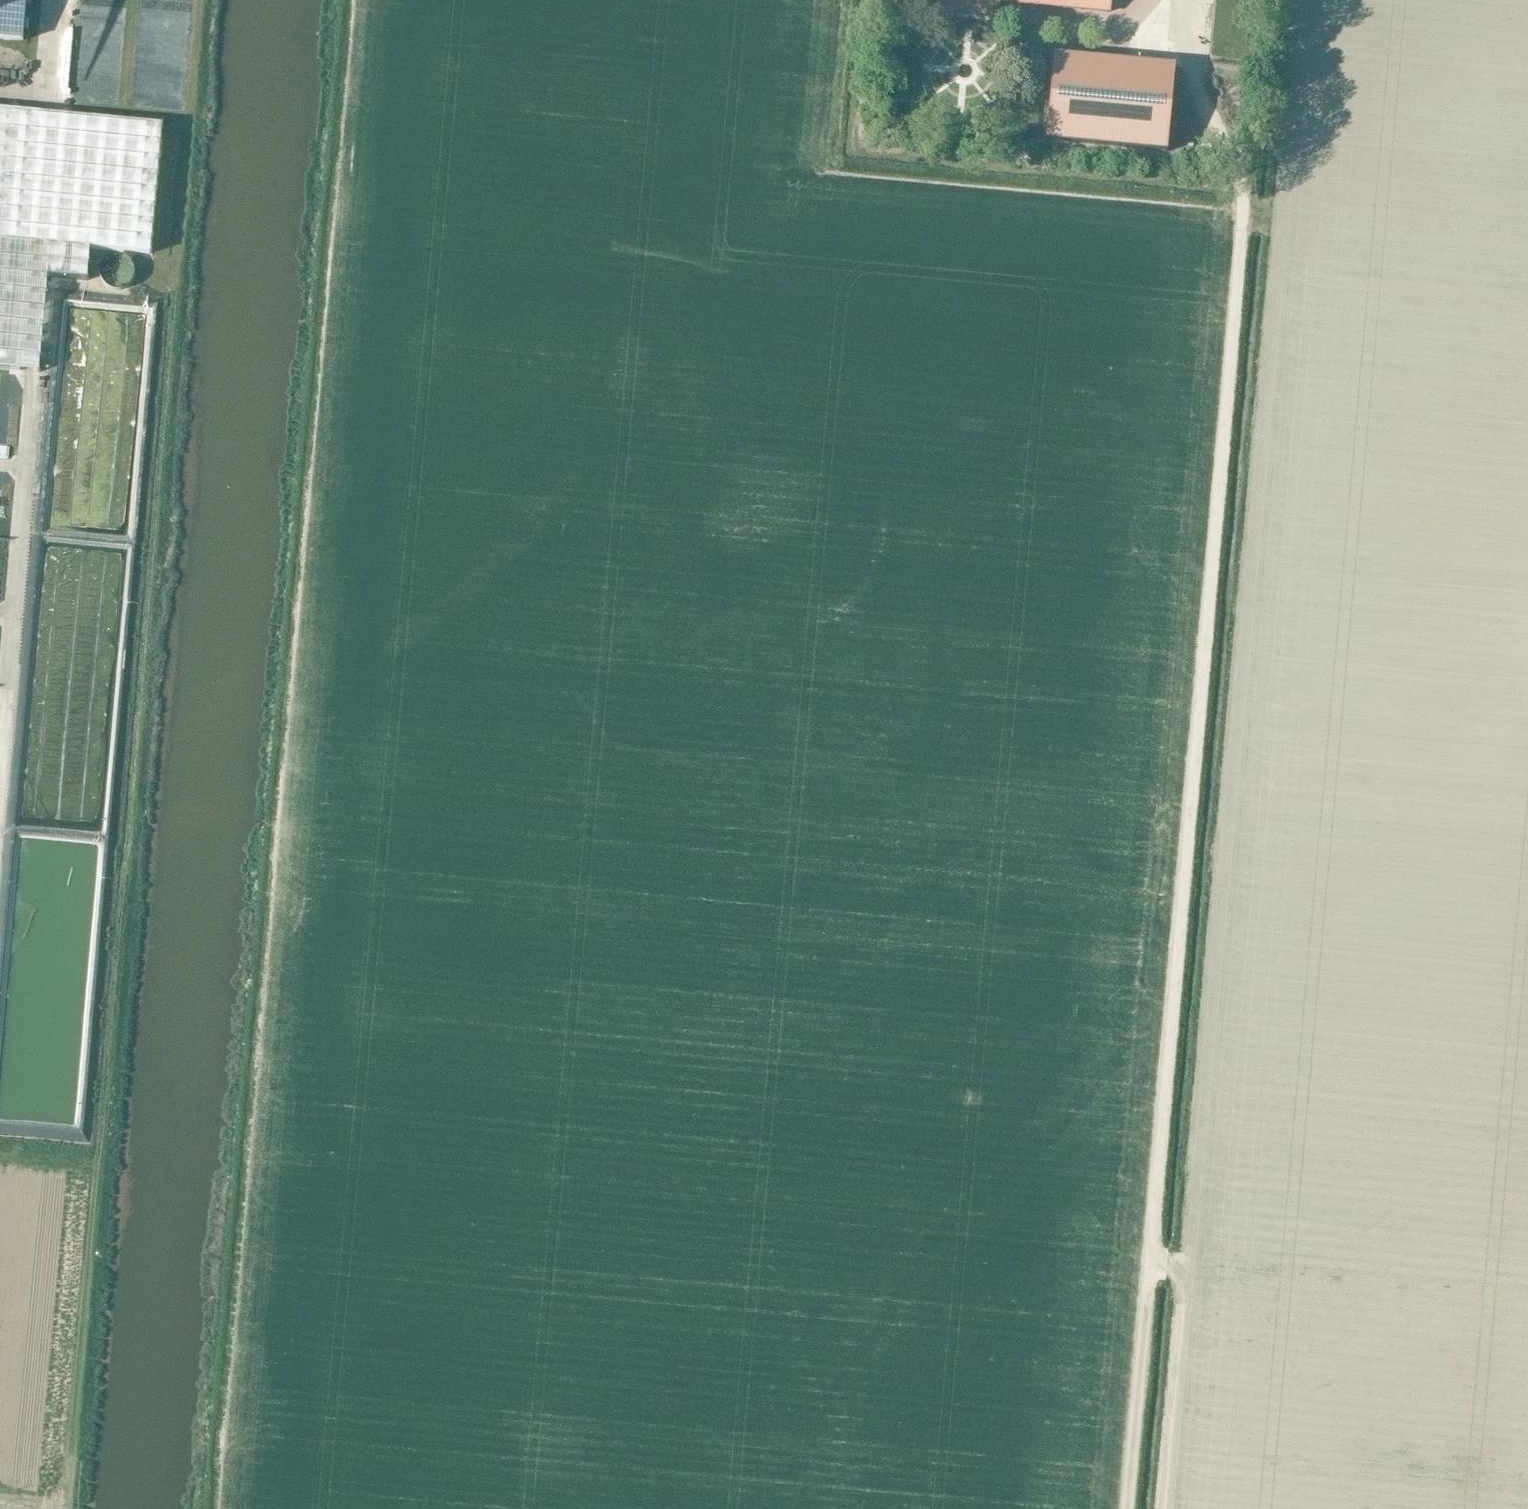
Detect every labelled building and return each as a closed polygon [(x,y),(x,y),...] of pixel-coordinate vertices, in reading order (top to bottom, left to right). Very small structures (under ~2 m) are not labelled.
[(161,123),(172,14),(33,3),(33,0),(0,0),(0,109),(161,123)] [(1112,0),(955,0),(954,12),(1000,16),(1002,2),(1111,11),(1112,0)] [(1055,56),(1048,144),(1167,155),(1175,67),(1055,56)] [(30,243),(42,114),(0,110),(0,240),(30,243)] [(42,114),(30,243),(89,248),(149,254),(161,125),(42,114)] [(37,372),(46,277),(86,280),(89,248),(30,243),(0,240),(0,369),(37,372)] [(135,428),(143,297),(47,291),(40,402),(54,403),(54,406),(88,408),(86,428),(111,430),(112,427),(135,428)]
